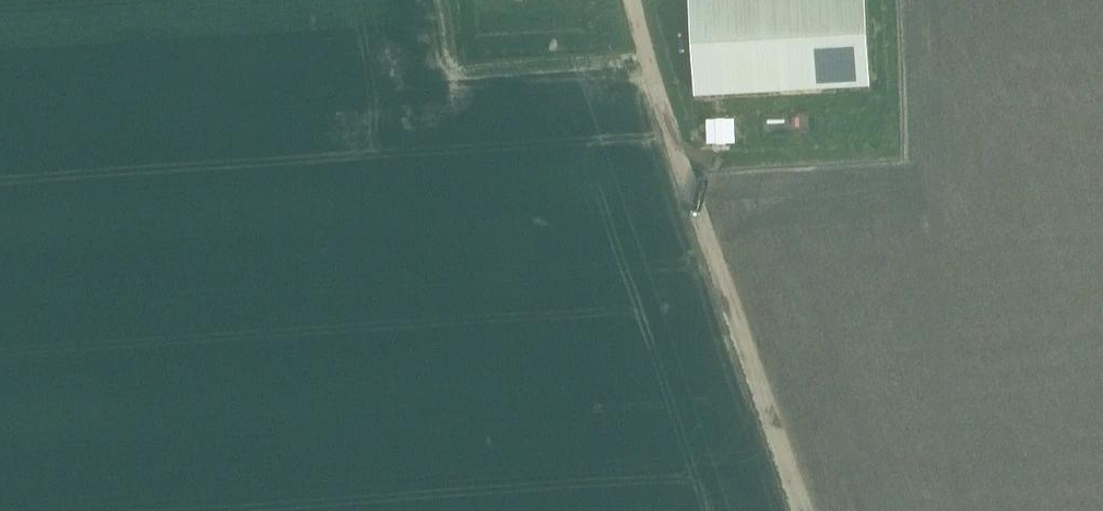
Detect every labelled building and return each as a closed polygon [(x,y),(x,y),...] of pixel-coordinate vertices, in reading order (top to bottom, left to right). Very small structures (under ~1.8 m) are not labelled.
[(695,91),(870,81),(866,0),(689,0),(695,91)]
